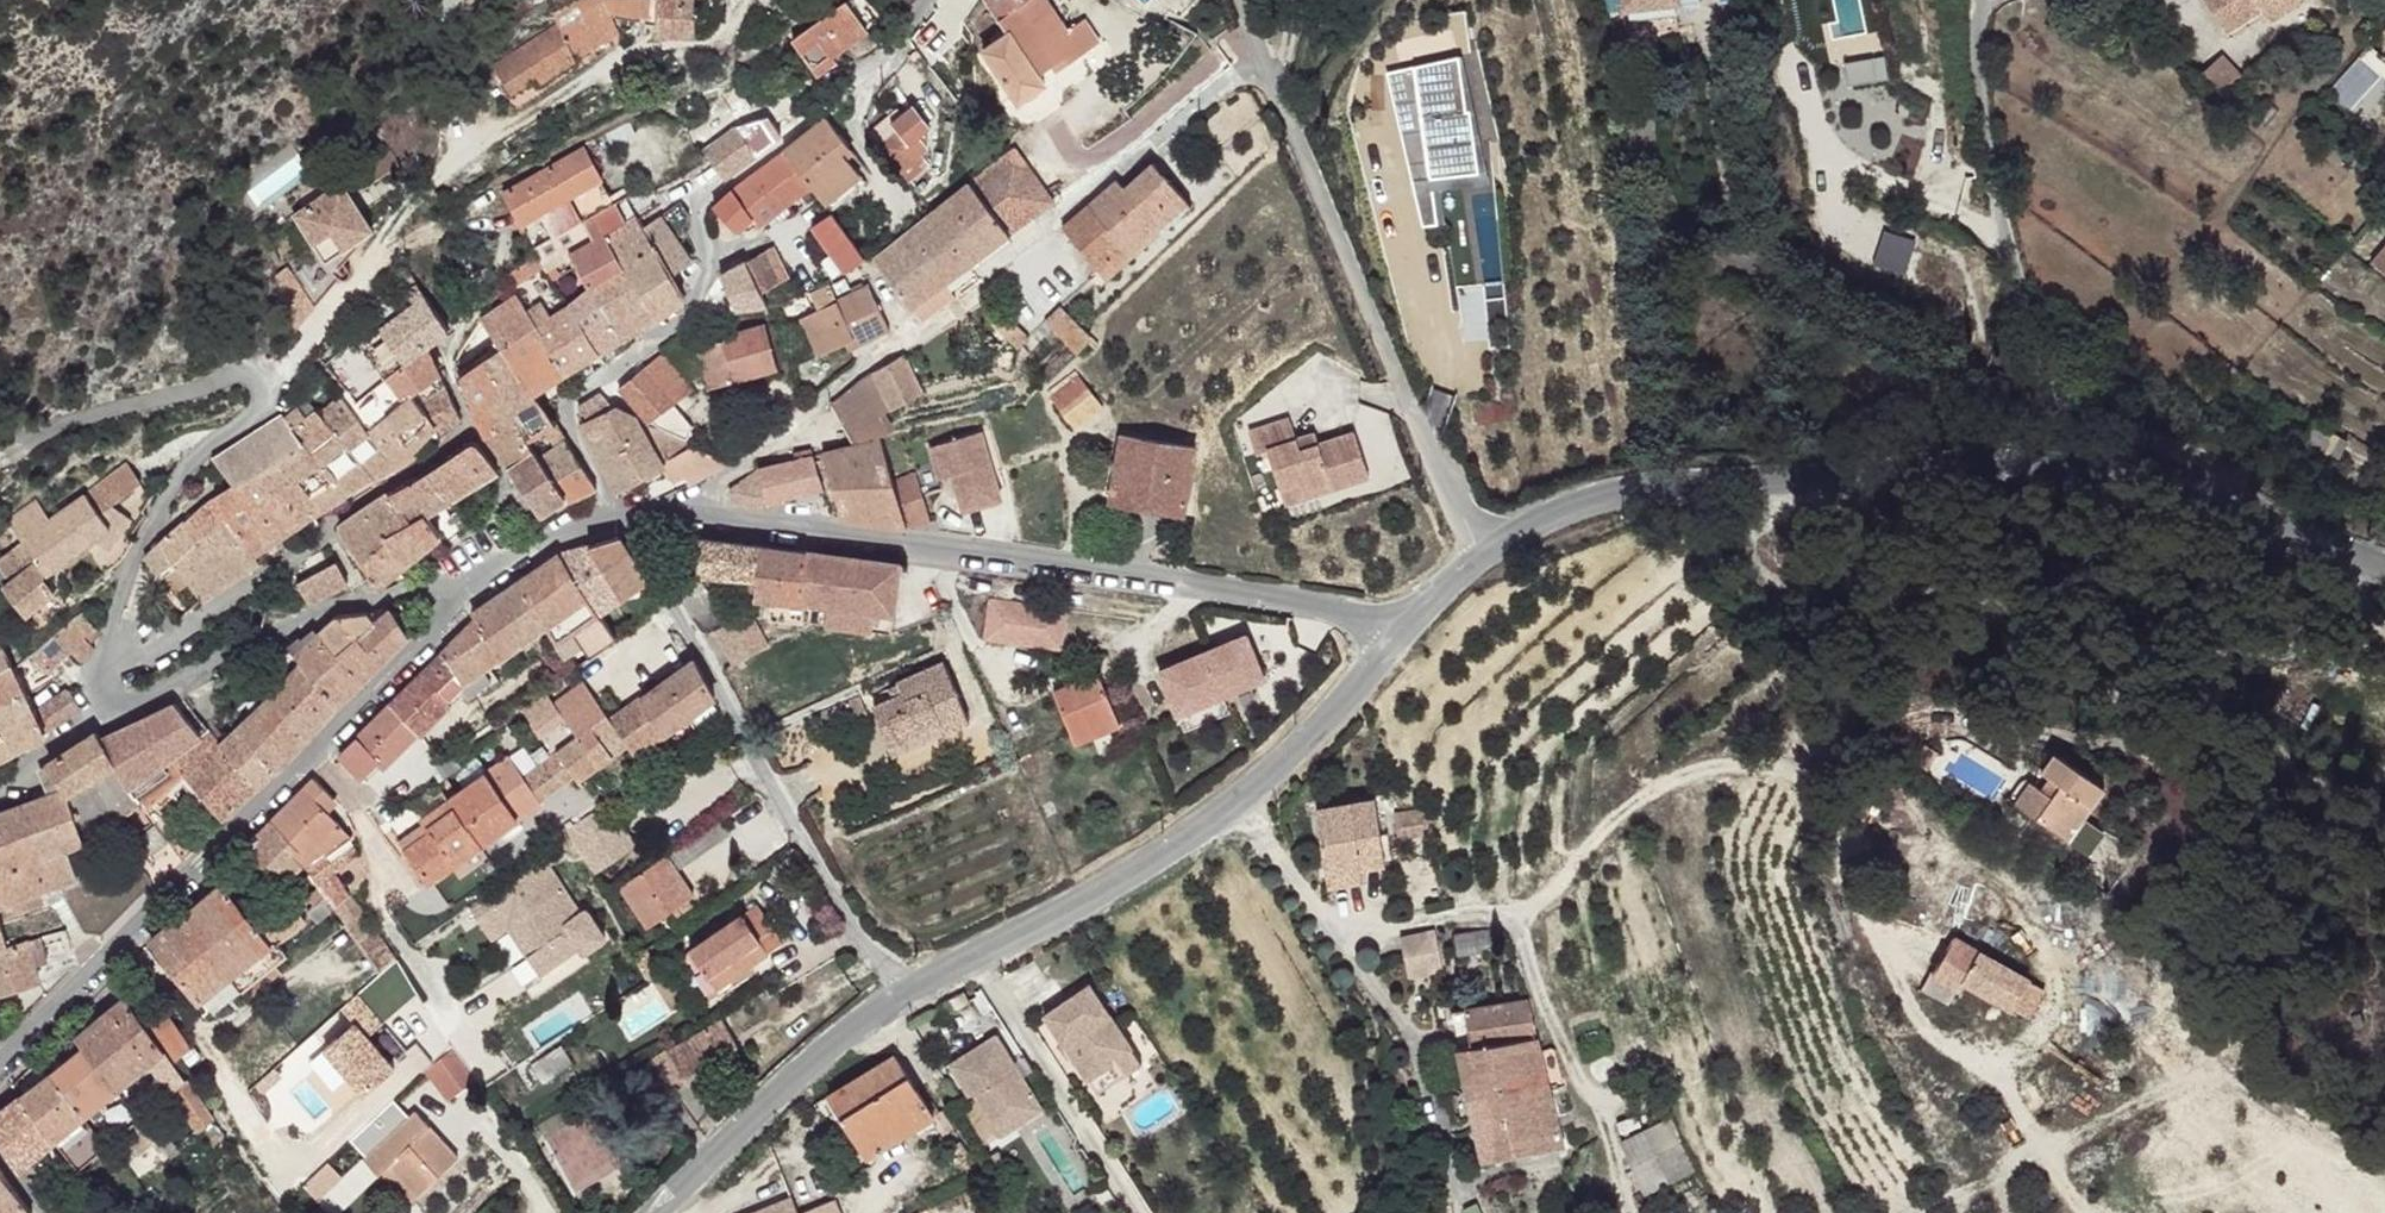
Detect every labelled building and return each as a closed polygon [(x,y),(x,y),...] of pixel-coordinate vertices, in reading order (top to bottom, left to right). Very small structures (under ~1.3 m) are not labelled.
[(545,37),(549,47),(559,69),(621,33),(615,17),(606,0),(545,37)] [(606,0),(615,17),(648,6),(647,0),(607,0),(606,0)] [(669,0),(661,0),(661,18),(696,19),(697,3),(669,0)] [(803,37),(826,71),(841,59),(838,56),(872,25),(852,0),(847,0),(803,37)] [(988,11),(980,0),(979,0),(946,34),(970,56),(986,38),(988,11)] [(988,11),(986,38),(1004,19),(983,0),(980,0),(988,11)] [(1625,11),(1676,2),(1683,1),(1682,0),(1623,0),(1625,11)] [(2205,4),(2229,42),(2280,8),(2285,15),(2306,0),(2210,0),(2205,4)] [(2280,8),(2229,42),(2235,50),(2268,27),(2273,33),(2311,7),(2306,0),(2285,15),(2280,8)] [(1676,2),(1625,11),(1630,32),(1681,25),(1676,2)] [(1004,19),(986,38),(983,66),(1018,99),(1030,87),(1038,79),(1044,84),(1070,57),(1051,39),(1039,51),(1004,19)] [(522,53),(530,65),(532,64),(549,47),(545,37),(521,51),(522,53)] [(803,37),(796,44),(823,74),(826,71),(803,37)] [(986,38),(970,56),(983,66),(986,38)] [(549,47),(532,64),(542,77),(559,69),(549,47)] [(1462,48),(1386,64),(1421,222),(1445,217),(1438,188),(1491,176),(1462,48)] [(498,65),(510,86),(530,65),(522,53),(498,65)] [(2220,62),(2198,82),(2219,105),(2241,85),(2220,62)] [(532,64),(530,65),(535,75),(538,81),(542,77),(532,64)] [(530,65),(510,86),(512,89),(535,75),(530,65)] [(1018,99),(983,66),(981,109),(1006,133),(1027,110),(1018,99)] [(1038,79),(1030,87),(1036,92),(1044,84),(1038,79)] [(902,133),(882,147),(910,184),(931,170),(923,159),(931,154),(922,141),(934,133),(918,111),(897,126),(902,133)] [(425,117),(383,148),(397,169),(403,164),(422,170),(448,146),(425,117)] [(828,118),(785,151),(809,184),(814,189),(828,178),(833,187),(855,170),(844,155),(851,150),(828,118)] [(781,134),(773,125),(768,127),(776,138),(781,134)] [(740,126),(706,150),(713,162),(723,175),(776,138),(768,127),(751,139),(740,126)] [(238,181),(258,208),(309,172),(290,144),(238,181)] [(586,147),(504,188),(515,206),(524,221),(550,208),(565,231),(587,217),(574,195),(603,180),(586,147)] [(354,169),(367,188),(397,169),(383,148),(354,169)] [(785,151),(732,189),(752,215),(757,221),(809,184),(785,151)] [(1016,154),(991,174),(1026,221),(1049,204),(1053,201),(1016,154)] [(1119,181),(1089,206),(1112,229),(1163,185),(1177,199),(1181,195),(1153,164),(1126,190),(1119,181)] [(833,187),(820,197),(824,204),(861,177),(855,170),(833,187)] [(991,174),(973,188),(1008,233),(1026,221),(991,174)] [(300,280),(274,299),(283,313),(295,328),(343,274),(337,268),(377,223),(342,178),(295,213),(318,242),(287,263),(300,280)] [(828,178),(814,189),(820,197),(833,187),(828,178)] [(1089,206),(1062,228),(1099,269),(1177,199),(1163,185),(1112,229),(1089,206)] [(970,186),(872,256),(909,305),(1008,233),(973,188),(970,186)] [(752,215),(732,189),(724,197),(716,208),(729,224),(742,225),(752,215)] [(565,231),(533,250),(537,257),(542,264),(549,274),(571,261),(622,272),(635,291),(653,318),(682,299),(670,278),(693,264),(670,232),(667,233),(659,218),(642,230),(632,217),(623,223),(610,205),(587,217),(565,231)] [(679,226),(681,225),(686,213),(683,208),(671,216),(679,226)] [(830,211),(811,223),(843,267),(864,254),(830,211)] [(1459,338),(1503,335),(1495,221),(1452,224),(1459,338)] [(770,248),(746,262),(760,292),(786,279),(770,248)] [(2369,271),(2384,285),(2384,252),(2369,271)] [(537,257),(503,278),(508,286),(542,264),(537,257)] [(622,272),(571,261),(588,288),(622,272)] [(746,262),(719,274),(721,279),(728,292),(738,311),(769,307),(760,292),(746,262)] [(622,272),(588,288),(592,294),(601,307),(635,291),(622,272)] [(865,284),(808,312),(828,352),(851,340),(855,346),(888,328),(865,284)] [(635,291),(601,307),(619,336),(624,333),(653,318),(635,291)] [(728,292),(709,293),(718,314),(738,311),(728,292)] [(592,294),(569,305),(577,319),(601,307),(592,294)] [(356,347),(380,380),(425,345),(449,327),(424,296),(356,347)] [(518,375),(529,391),(563,370),(529,318),(515,297),(483,320),(500,347),(518,375)] [(542,309),(529,318),(563,370),(596,349),(577,319),(569,305),(549,319),(542,309)] [(1061,305),(1046,320),(1074,352),(1090,337),(1083,327),(1065,310),(1061,305)] [(601,307),(577,319),(596,349),(619,336),(601,307)] [(808,312),(801,316),(821,355),(828,352),(808,312)] [(765,329),(698,349),(710,393),(737,386),(733,376),(774,363),(765,329)] [(388,389),(357,416),(369,430),(387,416),(411,395),(420,402),(444,386),(425,345),(380,380),(388,389)] [(500,347),(456,373),(470,405),(518,375),(500,347)] [(899,353),(858,376),(877,412),(918,390),(902,358),(899,353)] [(665,357),(617,387),(645,421),(697,393),(665,357)] [(774,363),(733,376),(737,386),(777,373),(774,363)] [(518,375),(470,405),(486,434),(508,464),(529,441),(508,411),(529,391),(518,375)] [(858,376),(828,401),(853,435),(874,429),(883,425),(877,412),(858,376)] [(1051,398),(1073,429),(1102,407),(1081,376),(1051,398)] [(411,395),(387,416),(412,446),(433,426),(440,433),(460,418),(444,386),(420,402),(411,395)] [(529,391),(508,411),(529,441),(566,494),(569,499),(594,485),(541,408),(529,391)] [(339,394),(318,410),(338,432),(357,416),(349,406),(339,394)] [(596,398),(572,411),(579,422),(610,406),(596,398)] [(297,407),(286,415),(302,436),(345,493),(373,473),(338,432),(318,410),(315,406),(308,416),(297,407)] [(610,406),(579,422),(614,489),(662,468),(657,458),(640,428),(635,418),(610,406)] [(283,410),(214,453),(232,481),(261,464),(302,436),(286,415),(283,410)] [(357,416),(338,432),(373,473),(392,461),(369,430),(357,416)] [(369,430),(392,461),(411,450),(412,446),(387,416),(369,430)] [(1288,416),(1247,429),(1255,452),(1266,448),(1284,501),(1368,473),(1353,429),(1318,441),(1298,448),(1295,437),(1288,416)] [(976,423),(925,436),(932,468),(948,464),(957,502),(993,494),(976,423)] [(644,425),(640,428),(657,458),(681,446),(644,425)] [(1314,431),(1295,437),(1298,448),(1318,441),(1314,431)] [(302,436),(261,464),(305,519),(345,493),(302,436)] [(876,436),(817,450),(840,518),(905,528),(889,478),(876,436)] [(1120,436),(1110,504),(1132,509),(1133,498),(1184,505),(1193,446),(1120,436)] [(473,439),(427,467),(448,501),(494,470),(473,439)] [(529,441),(508,464),(541,511),(566,494),(529,441)] [(681,446),(657,458),(662,468),(667,475),(670,473),(695,463),(685,448),(681,446)] [(695,463),(670,473),(673,481),(684,475),(689,485),(725,470),(685,448),(695,463)] [(809,454),(754,466),(755,471),(761,498),(761,507),(782,500),(779,491),(818,481),(809,454)] [(37,495),(10,518),(27,538),(56,570),(112,526),(99,508),(133,476),(123,462),(83,488),(52,511),(37,495)] [(232,481),(214,494),(230,519),(255,556),(305,519),(261,464),(232,481)] [(427,467),(394,489),(411,516),(417,523),(427,518),(448,501),(427,467)] [(723,500),(761,507),(761,498),(755,471),(746,475),(724,488),(723,500)] [(910,474),(889,478),(905,528),(926,518),(910,474)] [(818,481),(779,491),(782,500),(821,492),(818,481)] [(382,495),(399,523),(411,516),(394,489),(382,495)] [(183,517),(157,540),(172,559),(230,519),(214,494),(204,501),(186,518),(183,517)] [(382,495),(365,506),(383,533),(399,523),(382,495)] [(1133,498),(1132,509),(1183,514),(1184,505),(1133,498)] [(365,506),(338,525),(361,562),(387,541),(383,533),(365,506)] [(402,529),(387,541),(402,565),(439,536),(427,518),(417,523),(411,516),(399,523),(402,529)] [(230,519),(172,559),(203,601),(261,563),(255,556),(230,519)] [(383,533),(387,541),(402,529),(399,523),(383,533)] [(1,550),(13,537),(0,528),(0,549),(1,550)] [(616,535),(586,543),(608,578),(617,571),(630,558),(616,535)] [(666,572),(689,572),(695,538),(665,535),(663,567),(666,572)] [(11,579),(3,585),(9,592),(23,607),(29,614),(58,591),(48,577),(56,570),(27,538),(1,556),(11,579)] [(695,538),(689,572),(750,579),(747,595),(770,598),(768,617),(803,619),(804,599),(807,550),(804,550),(695,538)] [(157,540),(142,552),(158,572),(172,559),(157,540)] [(387,541),(361,562),(376,586),(402,565),(387,541)] [(586,543),(555,553),(596,614),(620,597),(608,578),(586,543)] [(852,602),(807,550),(804,599),(852,602)] [(902,561),(807,550),(852,602),(850,622),(898,625),(902,561)] [(555,553),(519,582),(545,625),(551,635),(568,625),(578,640),(585,652),(610,635),(607,629),(596,614),(555,553)] [(630,558),(617,571),(631,589),(645,581),(630,558)] [(297,580),(309,604),(334,590),(346,583),(335,561),(297,580)] [(608,578),(620,597),(631,589),(617,571),(608,578)] [(689,572),(670,581),(689,615),(709,614),(689,572)] [(519,582),(475,618),(479,623),(498,655),(545,625),(519,582)] [(649,609),(658,603),(647,586),(638,592),(649,609)] [(23,607),(9,592),(0,600),(0,601),(14,615),(23,607)] [(852,602),(804,599),(803,619),(850,622),(852,602)] [(1020,602),(1019,621),(1090,627),(1091,606),(1020,602)] [(369,624),(337,653),(360,679),(405,632),(386,611),(369,624)] [(747,613),(714,631),(729,657),(732,663),(766,644),(763,639),(747,613)] [(79,619),(56,637),(68,649),(78,660),(94,646),(84,636),(94,627),(84,615),(79,619)] [(335,616),(318,631),(337,653),(369,624),(363,615),(335,616)] [(439,651),(389,700),(416,729),(421,733),(452,702),(439,688),(457,668),(464,679),(485,665),(492,671),(502,664),(498,655),(479,623),(439,651)] [(568,625),(551,635),(561,650),(578,640),(568,625)] [(1153,662),(1173,711),(1267,674),(1247,625),(1153,662)] [(318,631),(294,655),(302,666),(336,703),(360,679),(337,653),(318,631)] [(3,752),(35,735),(77,712),(66,692),(39,705),(31,694),(29,688),(16,665),(13,660),(0,635),(0,753),(3,752)] [(50,640),(36,652),(51,667),(68,649),(56,637),(50,640)] [(693,657),(665,677),(685,714),(713,695),(693,657)] [(302,666),(268,698),(306,737),(327,716),(336,703),(302,666)] [(576,672),(561,682),(579,711),(595,701),(576,672)] [(621,706),(607,717),(620,737),(632,753),(685,714),(665,677),(621,706)] [(912,711),(884,723),(892,740),(903,737),(911,756),(950,740),(954,749),(980,738),(954,680),(909,701),(912,711)] [(268,698),(240,725),(253,741),(251,743),(274,768),(306,737),(268,698)] [(389,700),(339,751),(363,773),(385,751),(390,755),(416,729),(389,700)] [(1082,702),(1039,723),(1059,764),(1102,743),(1082,702)] [(175,704),(104,741),(119,766),(129,782),(171,753),(201,732),(175,704)] [(869,716),(843,727),(855,752),(880,741),(869,716)] [(607,717),(535,764),(547,783),(620,737),(607,717)] [(240,725),(237,729),(251,743),(253,741),(240,725)] [(201,732),(171,753),(175,758),(185,769),(183,771),(220,814),(253,784),(221,746),(223,743),(208,728),(201,732)] [(221,746),(253,784),(274,768),(251,743),(237,729),(223,743),(221,746)] [(69,749),(48,757),(58,782),(59,786),(63,793),(119,766),(104,741),(98,733),(69,749)] [(903,737),(892,740),(905,772),(954,749),(950,740),(911,756),(903,737)] [(119,766),(63,793),(81,840),(140,799),(135,790),(129,782),(119,766)] [(166,767),(135,790),(140,799),(182,858),(201,840),(164,792),(176,782),(166,767)] [(446,797),(418,817),(426,830),(420,835),(403,850),(427,880),(513,816),(480,771),(446,797)] [(1921,775),(1909,792),(1920,801),(1932,784),(1921,775)] [(313,777),(306,783),(323,805),(331,795),(313,777)] [(306,783),(271,819),(297,848),(302,864),(306,869),(325,852),(333,847),(343,840),(349,834),(338,823),(323,805),(306,783)] [(2025,814),(2011,835),(2065,871),(2100,815),(2047,784),(2034,805),(2053,817),(2046,828),(2035,821),(2025,814)] [(0,811),(0,902),(58,882),(77,875),(76,872),(66,849),(79,841),(81,840),(63,793),(59,786),(0,811)] [(618,796),(569,830),(580,845),(629,812),(618,796)] [(1373,800),(1309,807),(1317,872),(1351,868),(1381,866),(1373,800)] [(1422,809),(1391,813),(1394,836),(1426,832),(1422,809)] [(2018,810),(2004,831),(2011,835),(2025,814),(2018,810)] [(2042,810),(2035,821),(2046,828),(2053,817),(2042,810)] [(629,812),(580,845),(593,862),(641,829),(629,812)] [(271,819),(245,846),(281,883),(302,864),(297,848),(271,819)] [(150,851),(165,840),(154,824),(138,835),(150,851)] [(706,824),(660,855),(672,875),(717,843),(706,824)] [(343,840),(333,847),(344,862),(354,855),(343,840)] [(325,852),(306,869),(315,884),(344,862),(333,847),(325,852)] [(660,855),(619,884),(644,934),(686,907),(672,875),(660,855)] [(1351,868),(1317,872),(1320,888),(1353,882),(1351,868)] [(306,869),(295,879),(311,906),(322,898),(315,884),(306,869)] [(332,872),(315,884),(322,898),(329,908),(347,894),(342,886),(332,872)] [(220,883),(181,913),(239,986),(314,921),(284,890),(252,919),(220,883)] [(550,902),(518,923),(536,949),(529,955),(541,972),(580,947),(566,924),(582,915),(564,889),(547,898),(550,902)] [(373,967),(393,956),(347,894),(329,908),(373,967)] [(322,898),(311,906),(319,918),(329,908),(322,898)] [(751,906),(685,950),(710,989),(776,943),(751,906)] [(181,913),(147,940),(208,1014),(239,986),(181,913)] [(518,923),(511,928),(529,955),(536,949),(518,923)] [(1491,928),(1453,934),(1457,956),(1495,950),(1491,928)] [(38,936),(23,941),(30,963),(45,958),(38,936)] [(0,948),(0,994),(37,983),(30,963),(23,941),(3,947),(0,948)] [(1442,949),(1405,958),(1410,979),(1448,970),(1442,949)] [(1963,965),(1933,997),(1952,1016),(1960,1008),(2002,1049),(2026,1024),(1963,965)] [(1448,970),(1410,979),(1414,993),(1451,983),(1448,970)] [(1086,989),(1039,1019),(1060,1051),(1071,1043),(1078,1051),(1066,1059),(1083,1086),(1111,1067),(1102,1054),(1120,1042),(1086,989)] [(123,996),(72,1036),(82,1047),(117,1091),(166,1055),(123,996)] [(1529,1009),(1454,1028),(1462,1066),(1540,1045),(1529,1009)] [(155,1021),(158,1025),(168,1018),(165,1014),(155,1021)] [(158,1025),(155,1028),(186,1068),(197,1058),(168,1018),(158,1025)] [(719,1020),(679,1044),(697,1071),(736,1047),(719,1020)] [(2363,1037),(2372,1042),(2378,1034),(2368,1030),(2363,1037)] [(993,1037),(945,1066),(965,1100),(971,1096),(989,1126),(1032,1099),(993,1037)] [(1120,1042),(1102,1054),(1111,1067),(1120,1080),(1139,1068),(1120,1042)] [(1071,1043),(1060,1051),(1066,1059),(1078,1051),(1071,1043)] [(679,1044),(664,1053),(680,1080),(697,1071),(679,1044)] [(1540,1045),(1462,1066),(1469,1100),(1486,1175),(1567,1155),(1554,1101),(1540,1045)] [(82,1047),(51,1070),(84,1119),(117,1091),(82,1047)] [(556,1048),(525,1067),(539,1086),(568,1067),(556,1048)] [(664,1053),(648,1063),(668,1094),(683,1084),(680,1080),(664,1053)] [(166,1055),(117,1091),(138,1118),(140,1120),(172,1095),(187,1082),(166,1055)] [(895,1057),(831,1099),(866,1159),(928,1120),(940,1137),(950,1131),(939,1114),(932,1118),(895,1057)] [(650,1105),(668,1094),(648,1063),(629,1075),(650,1105)] [(457,1064),(431,1084),(453,1116),(481,1100),(457,1064)] [(51,1070),(19,1095),(54,1143),(84,1119),(51,1070)] [(187,1082),(172,1095),(200,1132),(214,1121),(187,1082)] [(117,1091),(84,1119),(107,1147),(124,1134),(122,1130),(138,1118),(117,1091)] [(0,1110),(0,1142),(20,1169),(54,1143),(19,1095),(0,1110)] [(1032,1099),(989,1126),(997,1141),(1041,1113),(1032,1099)] [(598,1113),(544,1147),(571,1188),(626,1153),(598,1113)] [(1638,1192),(1691,1178),(1675,1118),(1622,1133),(1638,1192)] [(84,1119),(54,1143),(79,1172),(109,1150),(107,1147),(84,1119)] [(418,1119),(367,1167),(382,1182),(386,1179),(392,1172),(420,1201),(460,1162),(418,1119)] [(0,1212),(30,1212),(31,1212),(0,1175),(0,1212)] [(1016,1207),(1020,1212),(1037,1212),(1028,1200),(1016,1207)] [(769,1212),(793,1212),(789,1204),(769,1212)]
